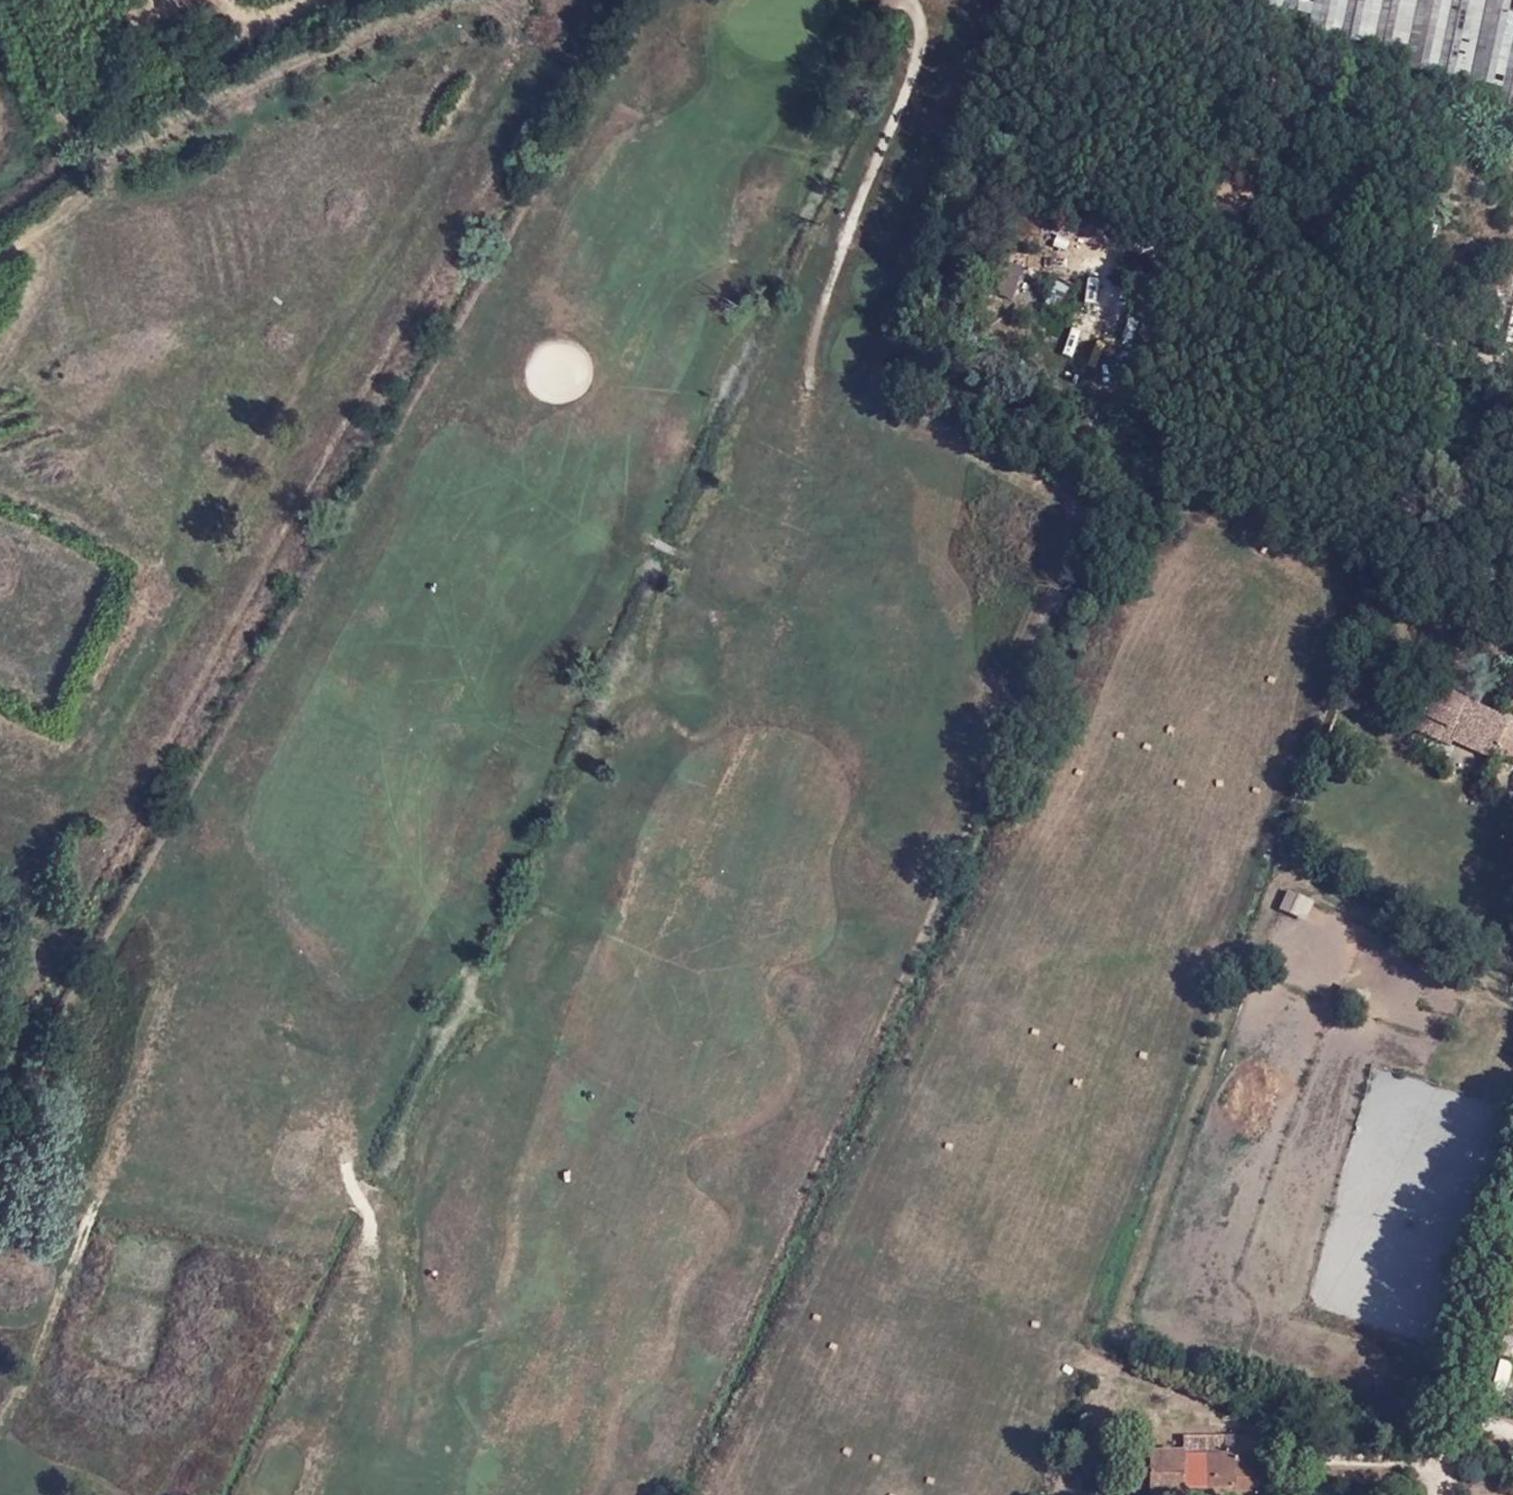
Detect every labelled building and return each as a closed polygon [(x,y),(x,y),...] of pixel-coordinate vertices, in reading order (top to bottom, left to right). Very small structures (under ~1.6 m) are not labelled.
[(1234,7),(1321,27),(1319,42),(1334,45),(1418,63),(1415,76),(1478,89),(1512,98),(1510,113),(1512,114),(1512,0),(1235,0),(1234,7)] [(1423,715),(1442,724),(1463,687),(1441,677),(1423,715)] [(1454,741),(1496,759),(1499,752),(1512,758),(1512,721),(1483,707),(1470,701),(1473,692),(1463,687),(1442,724),(1459,732),(1454,741)] [(1470,701),(1483,707),(1486,697),(1473,692),(1470,701)] [(1416,730),(1434,739),(1442,724),(1423,715),(1416,730)] [(1442,724),(1434,739),(1451,747),(1454,741),(1459,732),(1442,724)] [(1287,886),(1278,908),(1305,918),(1314,897),(1287,886)] [(1227,1440),(1226,1437),(1214,1438),(1214,1441),(1186,1440),(1184,1458),(1152,1458),(1152,1494),(1261,1494),(1262,1460),(1226,1459),(1227,1440)]
